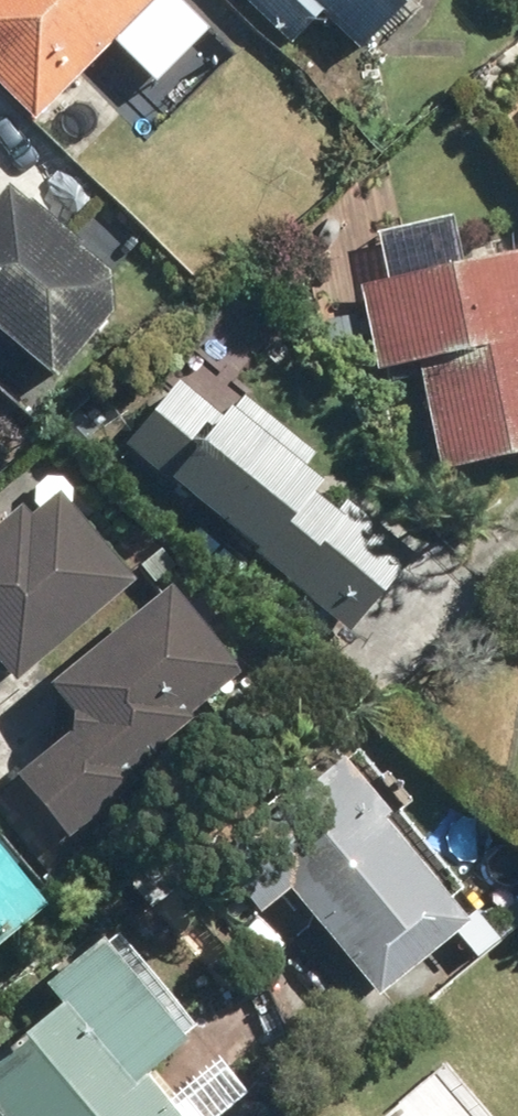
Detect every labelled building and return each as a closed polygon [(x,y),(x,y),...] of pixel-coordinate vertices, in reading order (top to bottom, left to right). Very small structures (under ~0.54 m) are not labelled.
[(34,125),(163,0),(0,0),(0,90),(34,125)] [(292,50),(324,17),(362,53),(413,0),(240,0),(292,50)] [(55,391),(135,294),(9,190),(0,201),(0,346),(55,391)] [(422,366),(442,473),(517,459),(517,247),(434,262),(357,276),(375,374),(422,366)] [(329,459),(211,368),(139,461),(360,632),(415,562),(311,482),(329,459)] [(137,577),(57,491),(34,512),(23,500),(0,520),(0,671),(16,689),(137,577)] [(246,671),(168,582),(50,685),(78,718),(14,774),(71,840),(144,777),(135,768),(246,671)] [(390,824),(419,800),(388,764),(360,788),(332,755),(238,832),(379,1002),(473,924),(390,824)] [(50,906),(0,854),(0,953),(50,906)] [(142,1073),(198,1026),(114,926),(41,986),(57,1005),(0,1052),(0,1115),(178,1115),(142,1073)]
